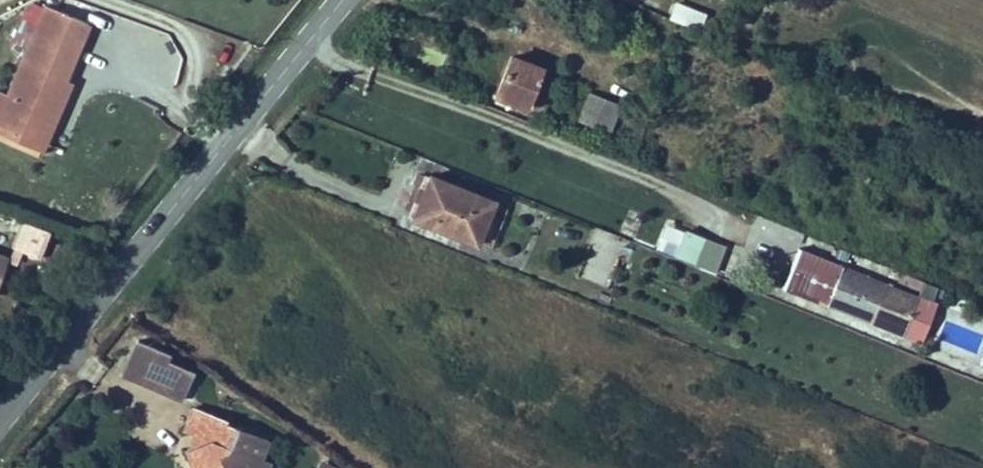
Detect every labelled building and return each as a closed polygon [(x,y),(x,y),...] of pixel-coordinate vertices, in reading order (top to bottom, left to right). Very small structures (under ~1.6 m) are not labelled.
[(11,96),(0,92),(0,137),(42,153),(73,82),(65,77),(86,25),(48,9),(11,96)] [(717,22),(687,11),(681,27),(710,38),(717,22)] [(502,57),(485,92),(518,106),(517,113),(532,118),(548,82),(533,75),(535,69),(502,57)] [(582,97),(571,124),(605,137),(615,109),(582,97)] [(433,181),(418,215),(443,224),(440,231),(480,247),(497,207),(433,181)] [(518,216),(497,207),(480,247),(501,256),(518,216)] [(620,233),(633,238),(640,221),(627,215),(620,233)] [(51,234),(22,222),(12,247),(41,260),(51,234)] [(594,230),(579,279),(609,288),(624,239),(594,230)] [(684,234),(675,257),(717,273),(726,251),(684,234)] [(806,253),(791,291),(832,308),(845,268),(806,253)] [(9,264),(0,261),(0,291),(9,264)] [(880,282),(845,268),(832,308),(864,321),(880,282)] [(936,305),(880,282),(864,321),(920,344),(936,305)] [(178,368),(148,358),(151,351),(136,345),(121,382),(138,388),(168,399),(178,368)] [(255,467),(261,450),(221,430),(223,424),(190,410),(179,434),(193,441),(191,450),(180,454),(186,467),(258,467),(255,467)]
